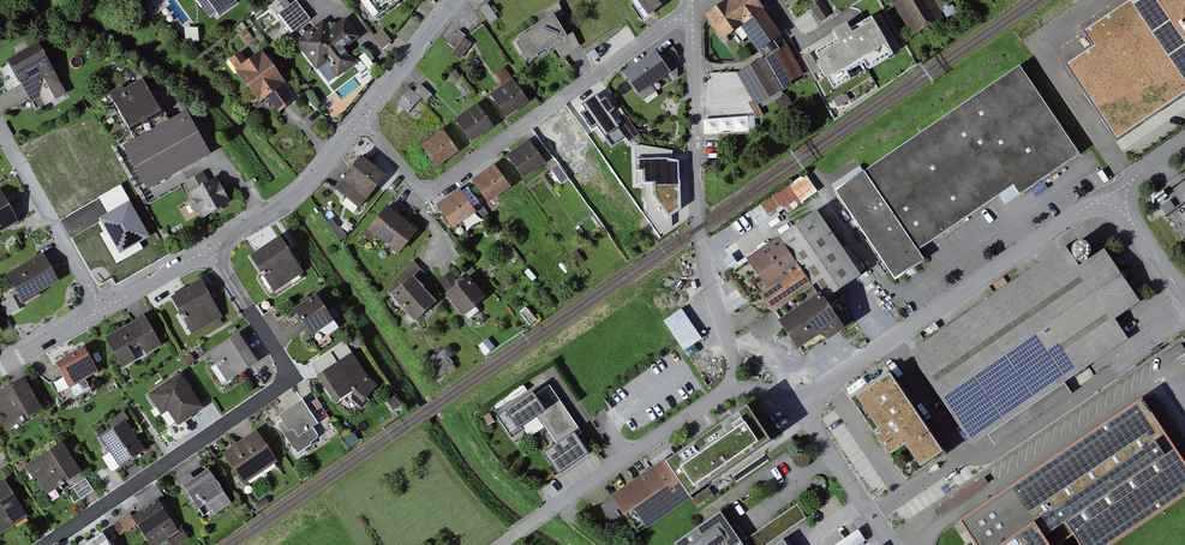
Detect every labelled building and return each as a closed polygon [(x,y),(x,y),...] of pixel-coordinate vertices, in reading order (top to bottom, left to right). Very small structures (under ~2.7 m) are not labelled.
[(220,20),(240,5),(237,0),(204,0),(220,20)] [(385,17),(407,0),(371,0),(385,17)] [(654,16),(675,2),(673,0),(642,0),(654,16)] [(783,37),(757,0),(731,0),(732,1),(709,17),(725,41),(745,28),(762,52),(783,37)] [(918,38),(947,21),(935,0),(904,0),(898,3),(918,38)] [(1042,56),(1090,125),(1184,59),(1184,0),(1123,0),(1042,56)] [(824,1),(813,8),(822,23),(833,15),(824,1)] [(279,17),(292,34),(312,19),(298,2),(279,17)] [(520,39),(515,42),(527,61),(553,46),(567,38),(566,36),(554,16),(518,37),(520,39)] [(834,41),(812,54),(832,87),(889,53),(868,17),(846,30),(842,23),(828,32),(834,41)] [(324,21),(297,42),(318,69),(328,61),(341,76),(358,62),(346,47),(361,35),(348,18),(332,31),(324,21)] [(383,48),(392,41),(383,29),(374,36),(383,48)] [(461,31),(448,47),(455,53),(468,37),(461,31)] [(572,32),(566,36),(567,38),(553,46),(560,59),(572,52),(581,46),(572,32)] [(766,62),(783,90),(805,77),(788,49),(766,62)] [(234,61),(264,102),(270,97),(280,110),(293,100),(284,87),(289,84),(265,51),(251,61),(245,52),(234,61)] [(628,74),(642,95),(674,73),(660,52),(628,74)] [(43,53),(14,70),(36,107),(65,90),(43,53)] [(741,75),(761,107),(785,93),(783,90),(766,62),(765,60),(741,75)] [(1077,156),(1018,69),(833,193),(892,281),(922,261),(915,251),(1010,187),(1017,197),(1077,156)] [(142,78),(110,96),(129,130),(161,112),(142,78)] [(517,80),(495,96),(510,118),(533,102),(517,80)] [(410,91),(398,107),(408,114),(420,98),(410,91)] [(603,93),(580,109),(596,131),(618,115),(603,93)] [(481,105),(458,121),(474,143),(497,127),(481,105)] [(191,113),(128,147),(151,191),(214,157),(191,113)] [(564,116),(541,133),(557,155),(580,138),(564,116)] [(751,133),(749,118),(706,122),(707,136),(751,133)] [(446,130),(423,146),(439,168),(462,152),(446,130)] [(529,141),(506,157),(522,179),(545,163),(529,141)] [(640,146),(635,147),(636,184),(644,184),(645,200),(648,205),(648,215),(661,234),(671,227),(671,217),(680,210),(678,163),(670,161),(672,152),(640,146)] [(335,189),(357,208),(385,176),(362,156),(335,189)] [(495,165),(472,181),(488,203),(510,187),(495,165)] [(558,165),(551,170),(561,185),(568,180),(558,165)] [(763,226),(785,208),(790,214),(819,190),(805,172),(753,214),(763,226)] [(233,202),(221,181),(193,196),(205,218),(233,202)] [(463,190),(440,206),(456,228),(478,212),(463,190)] [(0,197),(0,232),(20,220),(5,194),(0,197)] [(387,207),(368,230),(397,254),(417,232),(387,207)] [(819,302),(858,276),(814,211),(775,237),(819,302)] [(286,237),(257,256),(279,290),(308,271),(286,237)] [(819,302),(775,237),(742,259),(762,289),(755,294),(797,356),(837,329),(819,302)] [(1063,247),(908,353),(970,445),(985,434),(993,446),(1070,393),(1063,382),(1126,339),(1113,319),(1138,302),(1102,250),(1077,267),(1063,247)] [(47,256),(9,275),(24,303),(61,284),(47,256)] [(568,257),(561,263),(568,271),(575,265),(568,257)] [(391,295),(413,320),(435,302),(413,276),(391,295)] [(469,277),(445,296),(463,317),(486,299),(469,277)] [(205,282),(175,298),(192,329),(222,313),(205,282)] [(2,302),(10,315),(25,306),(18,293),(2,302)] [(316,295),(294,309),(316,343),(338,328),(316,295)] [(536,320),(527,308),(519,314),(529,326),(536,320)] [(703,338),(682,309),(665,321),(687,350),(703,338)] [(149,318),(111,339),(127,368),(165,347),(149,318)] [(239,334),(210,353),(227,381),(257,362),(239,334)] [(487,339),(478,347),(485,355),(494,348),(487,339)] [(88,349),(59,364),(71,388),(101,372),(88,349)] [(455,366),(444,350),(424,363),(435,379),(455,366)] [(351,355),(317,377),(335,404),(352,392),(362,403),(377,387),(367,378),(351,355)] [(889,373),(851,399),(907,480),(945,454),(889,373)] [(180,374),(148,395),(161,415),(168,411),(177,426),(194,415),(203,409),(180,374)] [(0,399),(0,401),(14,427),(45,411),(30,383),(0,399)] [(577,437),(582,433),(549,386),(534,396),(533,393),(497,418),(510,437),(538,418),(557,445),(543,454),(558,476),(589,455),(577,437)] [(401,405),(394,396),(387,402),(393,410),(401,405)] [(306,401),(279,422),(303,453),(330,432),(306,401)] [(958,524),(972,544),(1061,544),(1071,538),(1076,544),(1111,544),(1184,495),(1184,475),(1136,404),(958,524)] [(662,461),(686,496),(769,440),(745,405),(662,461)] [(125,422),(100,439),(120,468),(144,451),(125,422)] [(262,433),(229,454),(248,483),(280,463),(262,433)] [(66,445),(31,467),(49,494),(84,472),(66,445)] [(686,496),(662,461),(609,496),(633,532),(686,496)] [(189,476),(179,483),(203,518),(213,511),(216,515),(231,505),(207,472),(193,481),(189,476)] [(93,491),(85,478),(66,490),(74,503),(87,495),(93,491)] [(0,489),(0,525),(3,531),(30,517),(12,482),(0,489)] [(133,517),(151,544),(157,544),(167,539),(171,544),(180,544),(189,539),(181,528),(177,531),(158,501),(163,498),(156,486),(136,499),(143,510),(133,517)] [(744,540),(748,544),(765,544),(805,517),(796,504),(744,540)] [(671,544),(739,544),(717,513),(671,544)] [(136,524),(130,514),(112,525),(119,535),(136,524)] [(867,540),(859,527),(832,544),(859,544),(867,540)] [(84,544),(109,544),(102,533),(84,544)]
